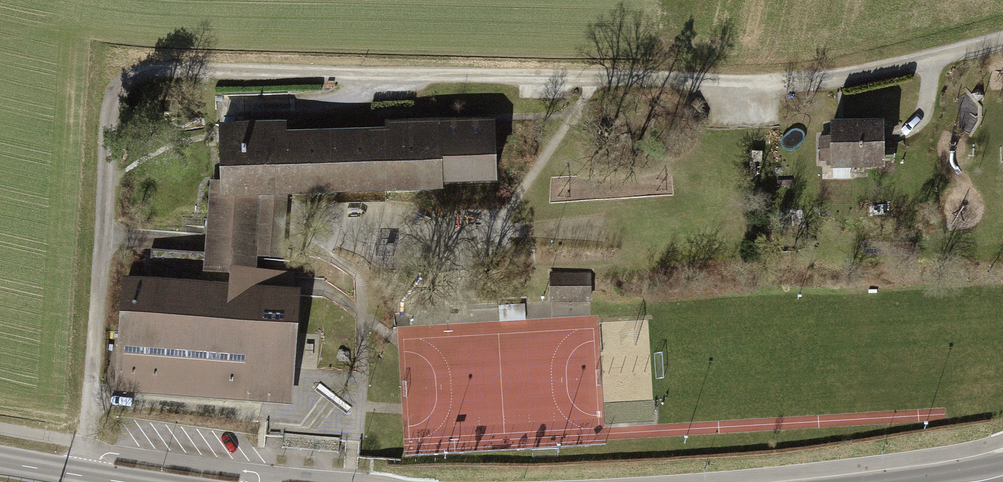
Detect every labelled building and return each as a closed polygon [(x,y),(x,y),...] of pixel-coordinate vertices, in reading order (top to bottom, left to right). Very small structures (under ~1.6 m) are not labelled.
[(881,112),(823,112),(823,164),(881,163),(881,112)] [(226,128),(221,128),(223,183),(224,193),(257,192),(440,187),(439,181),(493,179),(492,123),(388,126),(388,136),(283,138),(283,128),(226,129),(226,128)] [(148,283),(126,282),(118,387),(288,399),(296,294),(289,294),(290,275),(287,275),(288,260),(253,258),(257,192),(224,193),(223,183),(214,183),(209,253),(150,249),(148,283)] [(553,271),(555,300),(594,298),(593,269),(553,271)]
